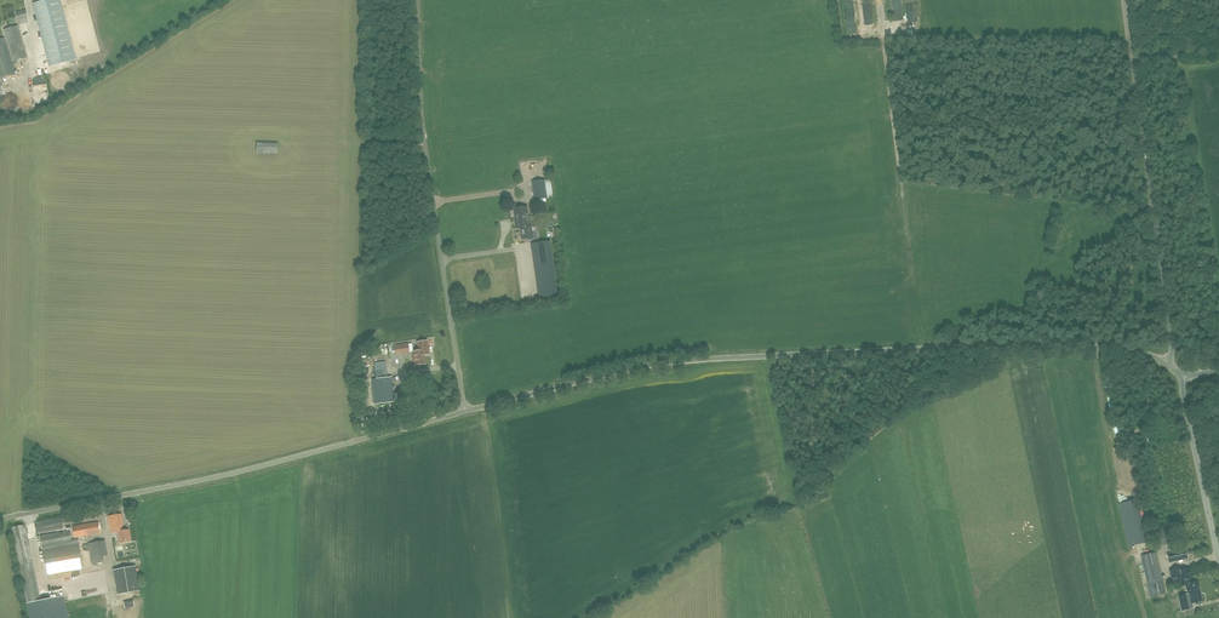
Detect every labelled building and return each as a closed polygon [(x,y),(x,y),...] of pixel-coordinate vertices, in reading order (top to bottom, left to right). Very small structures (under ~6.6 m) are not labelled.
[(34,5),(51,66),(75,59),(59,0),(52,0),(34,5)] [(19,24),(29,22),(26,9),(15,12),(19,24)] [(27,57),(18,26),(4,30),(13,61),(27,57)] [(14,74),(4,38),(0,39),(0,78),(14,74)] [(278,153),(278,143),(256,143),(256,153),(278,153)] [(534,200),(546,198),(553,197),(551,179),(532,182),(534,200)] [(516,218),(527,217),(526,207),(514,209),(516,218)] [(517,228),(521,228),(522,239),(532,238),(530,226),(529,226),(527,217),(516,218),(517,228)] [(539,299),(557,296),(549,237),(531,239),(539,299)] [(423,352),(428,351),(427,341),(417,342),(419,351),(413,352),(415,365),(425,364),(423,352)] [(391,377),(376,379),(379,403),(393,402),(391,377)] [(1142,544),(1132,501),(1120,504),(1129,546),(1142,544)] [(83,520),(82,514),(35,523),(37,534),(64,529),(63,524),(83,520)] [(121,543),(131,541),(129,530),(124,531),(121,514),(108,516),(111,534),(118,533),(119,539),(120,539),(121,543)] [(75,538),(100,533),(98,522),(73,527),(75,538)] [(47,598),(47,599),(40,600),(39,597),(37,583),(25,525),(12,528),(27,604),(30,617),(68,617),(64,601),(63,596),(50,598),(49,597),(47,598)] [(70,531),(40,536),(48,576),(83,569),(78,540),(72,542),(70,531)] [(1168,555),(1167,551),(1172,550),(1170,538),(1159,540),(1162,557),(1168,555)] [(104,561),(101,541),(88,544),(91,563),(104,561)] [(1188,558),(1186,550),(1168,554),(1170,562),(1188,558)] [(1142,556),(1148,585),(1151,597),(1166,594),(1157,553),(1142,556)] [(113,570),(118,594),(139,590),(135,567),(113,570)] [(1186,585),(1193,583),(1190,568),(1183,570),(1182,567),(1170,570),(1172,577),(1179,575),(1179,577),(1178,577),(1179,581),(1180,581),(1181,586),(1186,585)] [(1190,595),(1200,592),(1198,582),(1193,583),(1186,585),(1188,594),(1190,594),(1190,595)] [(1202,601),(1200,592),(1190,595),(1186,596),(1186,594),(1179,596),(1182,610),(1189,609),(1187,603),(1191,602),(1192,603),(1202,601)]
